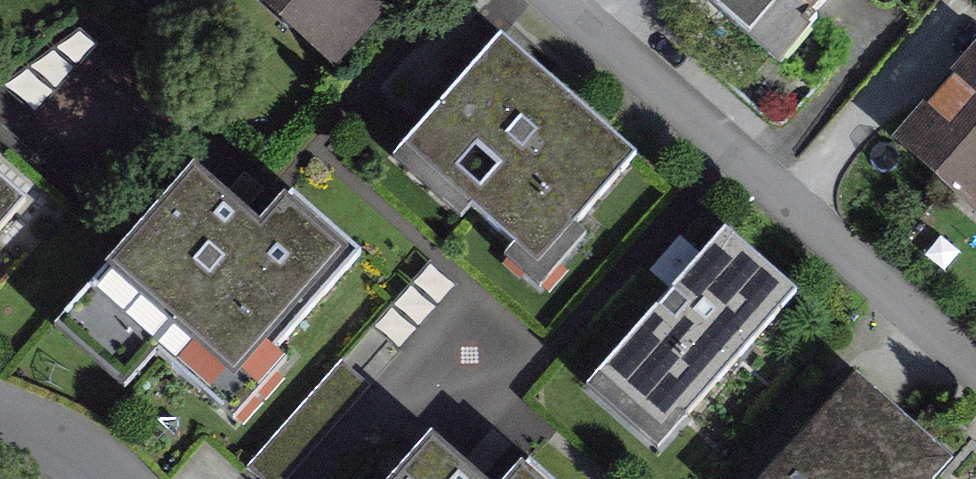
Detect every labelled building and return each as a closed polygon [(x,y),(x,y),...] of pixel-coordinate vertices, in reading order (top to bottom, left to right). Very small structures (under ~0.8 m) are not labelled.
[(337,68),(397,0),(260,0),(337,68)] [(786,51),(830,0),(727,0),(786,51)] [(509,26),(411,133),(541,251),(639,144),(509,26)] [(912,121),(975,181),(975,52),(912,121)] [(209,158),(79,305),(144,364),(176,328),(238,383),(368,237),(307,183),(277,217),(232,177),(209,158)] [(0,168),(0,205),(19,184),(0,168)] [(738,220),(611,354),(679,418),(806,283),(738,220)] [(772,478),(924,478),(930,472),(849,397),(772,478)] [(404,478),(509,478),(450,427),(404,478)] [(548,453),(525,478),(578,478),(548,453)]
